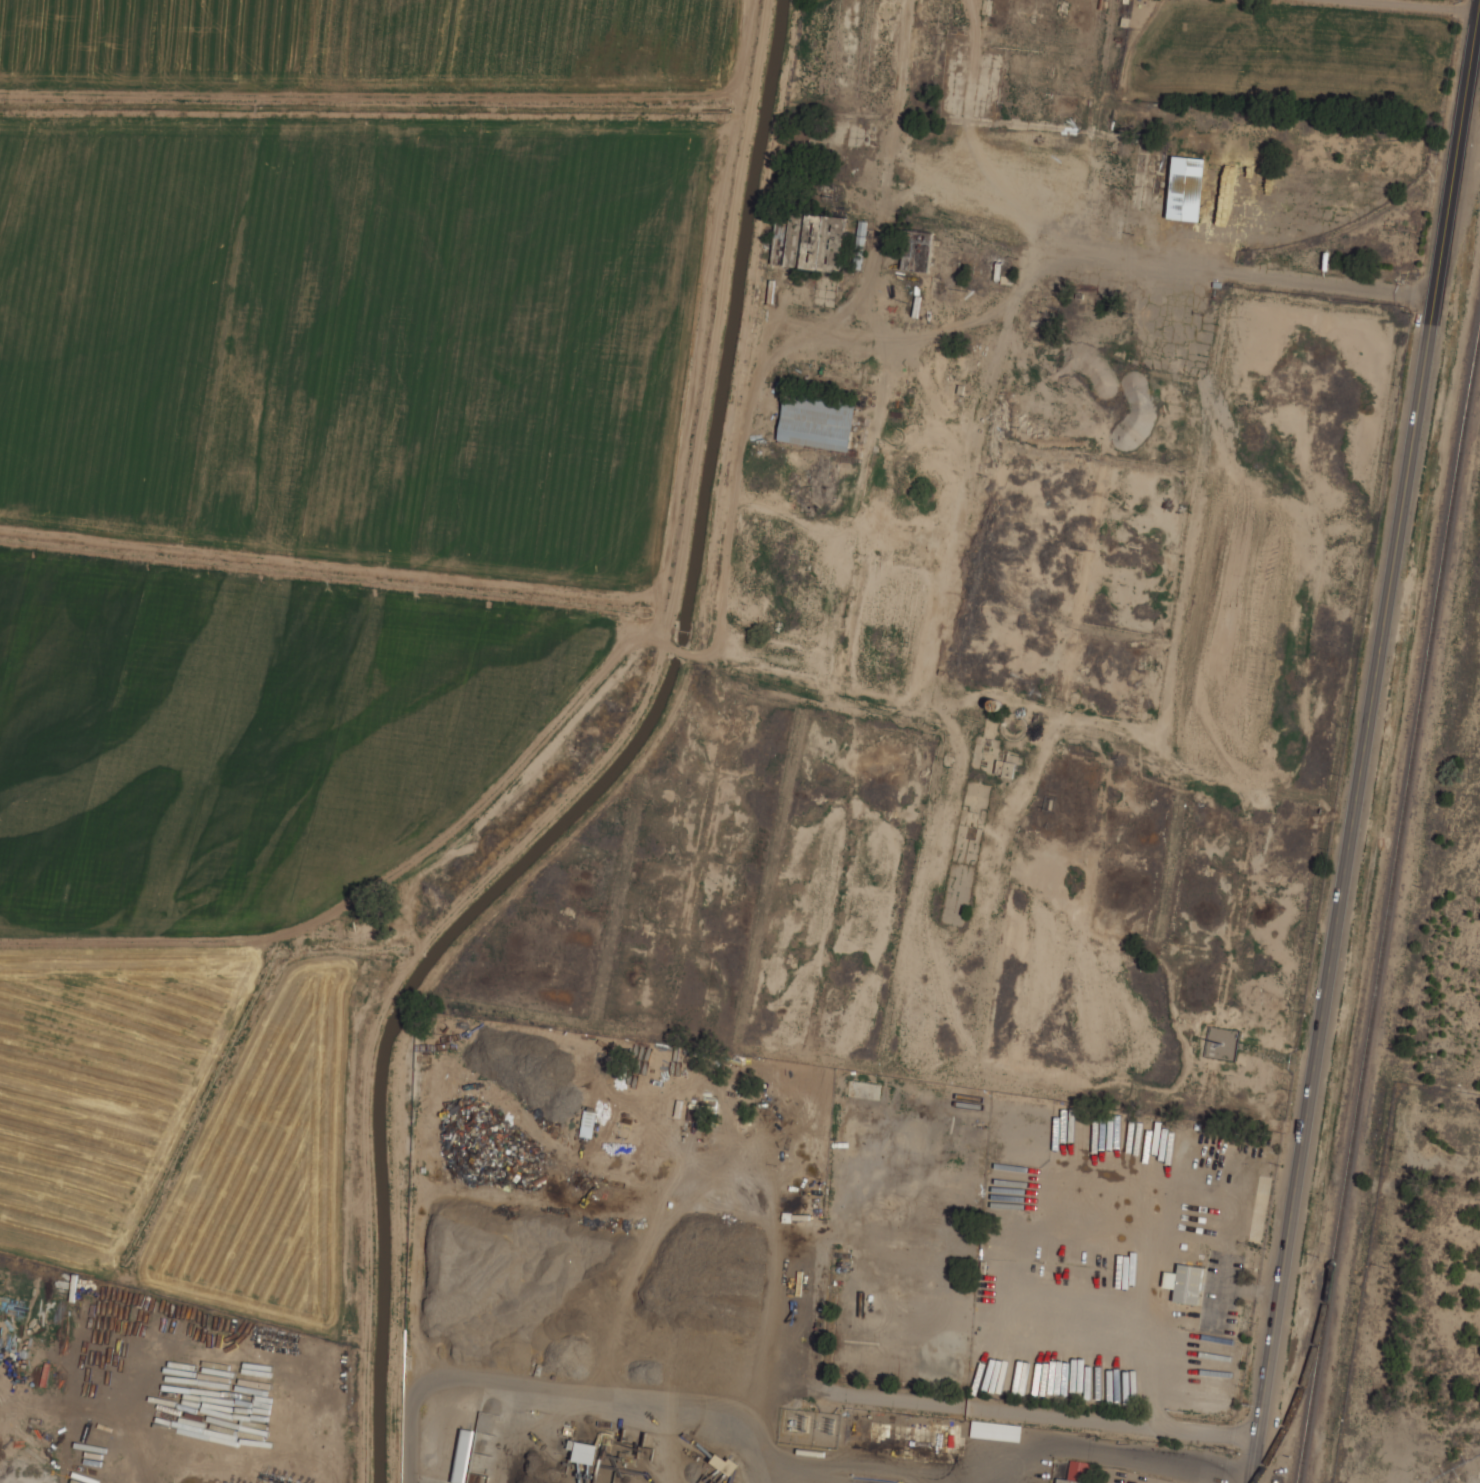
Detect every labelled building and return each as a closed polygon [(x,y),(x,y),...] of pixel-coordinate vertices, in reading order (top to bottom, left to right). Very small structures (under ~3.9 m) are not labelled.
[(1169,219),(1203,221),(1207,158),(1174,155),(1169,219)] [(842,272),(847,217),(807,213),(807,215),(778,212),(774,262),(784,263),(784,267),(842,272)] [(869,222),(861,221),(853,267),(861,268),(869,222)] [(906,229),(902,270),(930,273),(934,232),(906,229)] [(850,452),(856,403),(785,393),(779,442),(850,452)] [(1004,776),(1014,778),(1018,761),(1007,759),(1004,776)] [(688,1068),(651,1068),(651,1077),(688,1077),(688,1068)] [(581,1136),(593,1137),(595,1111),(583,1110),(581,1136)] [(1201,1305),(1206,1267),(1179,1263),(1177,1273),(1166,1272),(1164,1288),(1175,1290),(1173,1301),(1201,1305)] [(1022,1424),(972,1421),(971,1438),(1021,1441),(1022,1424)] [(461,1428),(454,1482),(456,1482),(467,1482),(474,1430),(461,1428)] [(597,1463),(599,1444),(577,1442),(575,1461),(597,1463)] [(1058,1478),(1057,1482),(1091,1482),(1093,1463),(1072,1460),(1069,1479),(1058,1478)]
